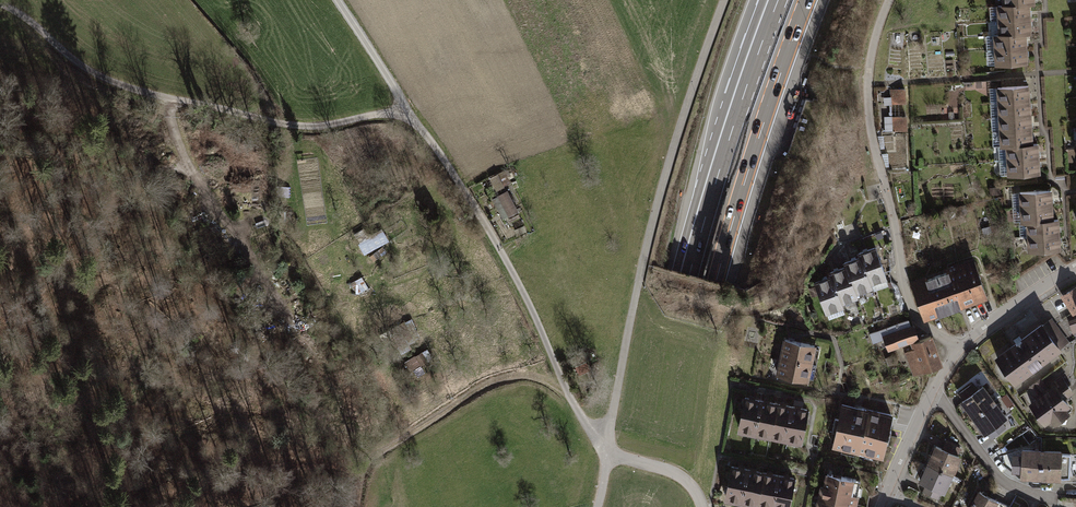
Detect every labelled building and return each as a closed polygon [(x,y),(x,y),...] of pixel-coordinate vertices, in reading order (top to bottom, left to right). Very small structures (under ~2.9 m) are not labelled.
[(998,7),(999,20),(1029,18),(1028,4),(1003,5),(998,6),(998,7)] [(999,20),(998,7),(990,7),(991,21),(999,20)] [(1030,33),(1029,18),(999,20),(999,21),(1000,35),(1025,33),(1030,33)] [(1000,35),(999,21),(991,22),(992,35),(994,35),(1000,35)] [(994,35),(995,50),(1026,48),(1025,33),(1000,35),(994,35)] [(994,35),(992,35),(986,36),(987,50),(995,50),(994,35)] [(1027,63),(1026,48),(995,50),(995,51),(996,65),(1027,63)] [(996,65),(995,51),(987,51),(988,65),(996,65)] [(999,102),(1029,100),(1028,86),(998,87),(998,88),(998,101),(999,102)] [(990,102),(998,101),(998,88),(989,88),(990,102)] [(905,89),(891,90),(892,103),(905,103),(905,89)] [(999,117),(1030,115),(1029,100),(999,102),(999,103),(999,116),(999,117)] [(991,116),(999,116),(999,103),(990,104),(991,116)] [(1000,131),(1031,130),(1030,115),(999,117),(1000,118),(1000,130),(1000,131)] [(906,116),(893,117),(893,131),(907,130),(906,116)] [(992,130),(1000,130),(1000,118),(991,118),(992,130)] [(1031,130),(1000,131),(1001,145),(1001,146),(1007,146),(1032,144),(1031,130)] [(993,146),(1001,145),(1000,131),(992,132),(993,146)] [(1007,146),(1008,160),(1038,158),(1037,144),(1032,144),(1007,146)] [(1000,161),(1008,160),(1007,146),(1001,146),(999,146),(1000,161)] [(1039,173),(1038,158),(1008,160),(1008,161),(1000,162),(1000,175),(1009,175),(1039,173)] [(1021,207),(1051,205),(1050,191),(1020,192),(1020,193),(1021,207)] [(517,211),(506,192),(499,196),(510,215),(517,211)] [(1013,207),(1021,207),(1020,193),(1012,193),(1013,207)] [(1051,205),(1021,207),(1022,221),(1022,222),(1027,222),(1052,220),(1051,205)] [(1014,222),(1022,221),(1021,207),(1013,208),(1014,222)] [(1028,235),(1028,236),(1059,234),(1058,220),(1052,220),(1027,222),(1028,235)] [(1020,236),(1028,235),(1027,222),(1022,222),(1019,222),(1020,236)] [(996,225),(983,228),(985,236),(998,233),(996,225)] [(356,242),(364,255),(389,241),(381,228),(356,242)] [(1060,249),(1059,234),(1028,236),(1029,251),(1060,249)] [(386,251),(382,246),(369,256),(373,261),(386,251)] [(859,253),(860,257),(861,257),(870,283),(886,277),(875,247),(859,253)] [(844,263),(846,267),(855,292),(871,286),(870,283),(861,257),(860,257),(844,263)] [(960,267),(911,285),(924,319),(987,296),(974,262),(963,266),(962,263),(959,264),(960,267)] [(830,273),(831,276),(841,302),(857,296),(855,292),(846,267),(830,273)] [(842,306),(841,302),(831,276),(815,282),(826,312),(842,306)] [(369,289),(361,277),(350,283),(358,296),(369,289)] [(1063,296),(1073,312),(1075,310),(1075,287),(1063,296)] [(1051,319),(1042,325),(1059,349),(1068,342),(1051,319)] [(908,320),(882,330),(885,336),(884,337),(888,349),(902,343),(918,337),(914,326),(911,327),(908,320)] [(1042,325),(997,358),(1015,382),(1060,349),(1059,349),(1042,325)] [(915,349),(906,352),(909,362),(916,360),(920,372),(923,371),(941,365),(931,336),(913,342),(915,349)] [(785,339),(781,357),(811,363),(814,345),(785,339)] [(429,353),(426,349),(414,356),(413,354),(402,360),(410,373),(413,371),(417,377),(425,372),(420,365),(428,360),(426,356),(429,353)] [(573,361),(578,371),(588,366),(586,361),(591,359),(589,353),(573,361)] [(781,357),(778,374),(807,380),(811,363),(781,357)] [(916,360),(909,362),(914,374),(920,372),(916,360)] [(1072,393),(1061,377),(1051,384),(1054,387),(1049,391),(1037,399),(1031,404),(1045,422),(1051,418),(1054,423),(1056,421),(1057,423),(1065,423),(1067,416),(1066,414),(1068,413),(1064,408),(1068,405),(1064,399),(1072,393)] [(1030,388),(1037,399),(1049,391),(1041,380),(1030,388)] [(977,390),(972,384),(959,393),(964,400),(962,401),(974,416),(993,402),(982,387),(977,390)] [(745,398),(739,427),(755,430),(760,401),(745,398)] [(760,401),(755,430),(770,433),(776,404),(760,401)] [(1005,417),(993,402),(974,416),(985,432),(987,431),(992,437),(1005,428),(1000,421),(1005,417)] [(776,404),(770,433),(786,436),(791,407),(776,404)] [(891,415),(842,404),(839,418),(835,417),(832,431),(836,432),(833,445),(882,456),(885,442),(888,443),(891,429),(888,428),(891,415)] [(791,407),(786,436),(801,439),(807,410),(791,407)] [(937,446),(928,463),(951,474),(959,456),(957,455),(960,448),(946,441),(943,449),(937,446)] [(1040,486),(1040,485),(1042,451),(1023,450),(1022,475),(1029,475),(1029,483),(1033,486),(1040,486)] [(1061,452),(1042,451),(1040,485),(1051,485),(1051,480),(1060,480),(1060,477),(1070,477),(1070,454),(1061,454),(1061,452)] [(943,491),(951,474),(928,463),(921,481),(927,484),(923,491),(938,498),(941,490),(943,491)] [(747,469),(732,466),(726,495),(742,498),(747,469)] [(763,472),(747,469),(742,498),(757,501),(763,472)] [(778,475),(763,472),(757,501),(773,504),(778,475)] [(822,497),(855,504),(857,494),(853,494),(856,480),(827,473),(822,497)] [(778,475),(773,504),(787,506),(788,506),(794,478),(778,475)] [(980,491),(974,501),(972,504),(973,504),(971,506),(1010,506),(980,491)] [(822,497),(820,506),(854,506),(855,504),(822,497)]
